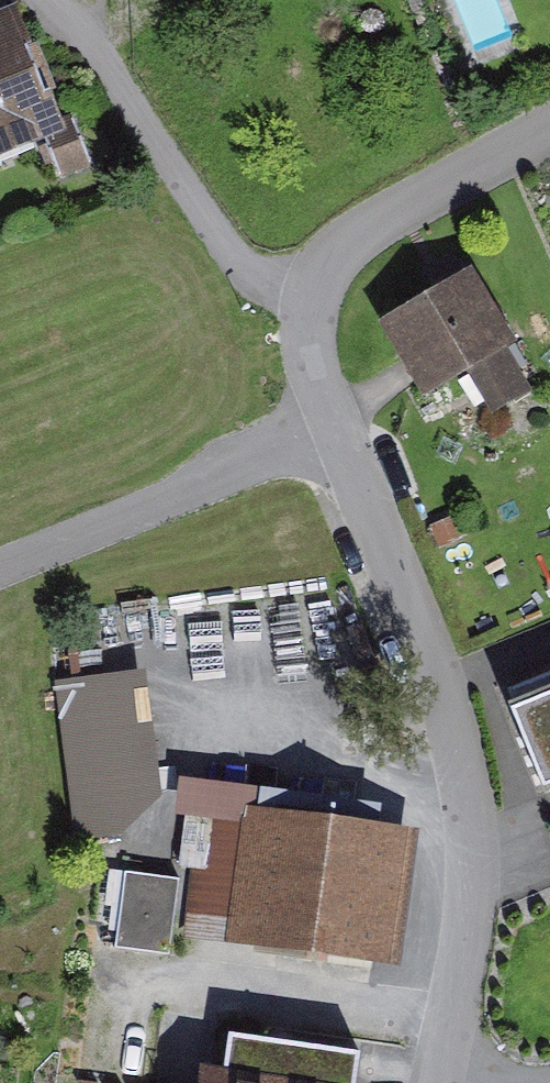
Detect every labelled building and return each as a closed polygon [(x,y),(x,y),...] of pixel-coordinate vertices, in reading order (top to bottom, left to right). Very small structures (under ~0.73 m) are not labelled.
[(0,4),(0,157),(81,123),(29,0),(9,0),(0,4)] [(546,351),(465,267),(389,340),(470,424),(546,351)] [(509,691),(549,787),(549,673),(509,691)] [(145,676),(58,689),(82,848),(122,842),(164,806),(145,676)] [(413,837),(197,808),(177,950),(394,980),(413,837)] [(181,882),(128,874),(117,950),(171,957),(181,882)] [(197,1064),(192,1082),(349,1082),(356,1049),(245,1024),(234,1072),(197,1064)]
